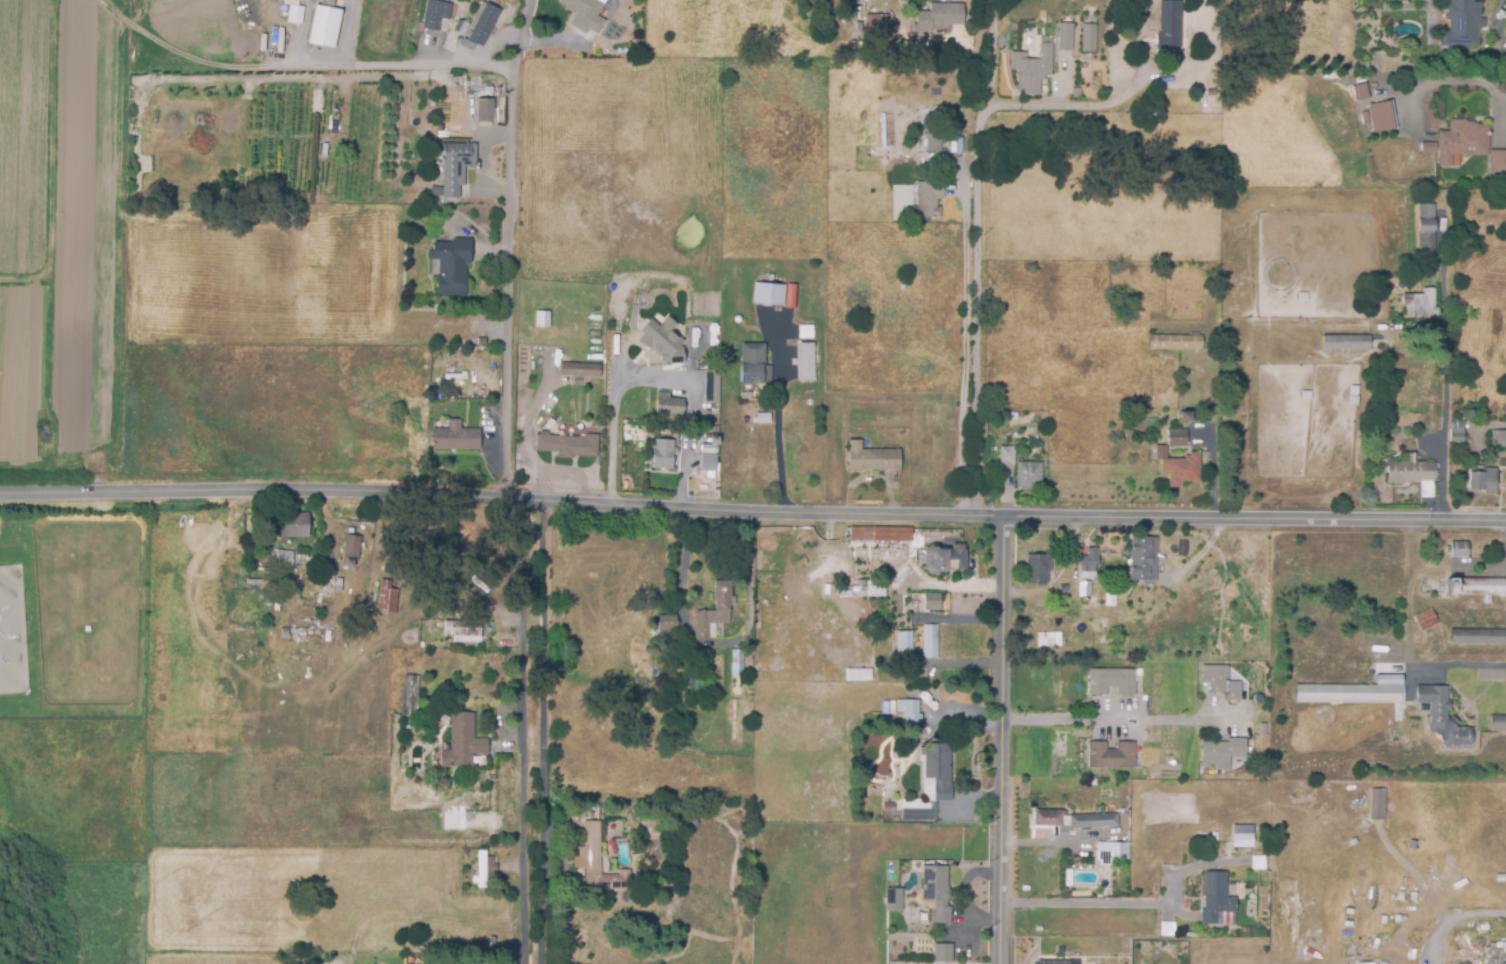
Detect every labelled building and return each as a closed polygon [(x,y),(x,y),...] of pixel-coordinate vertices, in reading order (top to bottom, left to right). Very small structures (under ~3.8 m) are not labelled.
[(423,27),(427,0),(453,0),(451,18),(441,17),(440,29),(423,27)] [(557,4),(559,0),(596,0),(604,5),(596,17),(605,22),(596,36),(587,31),(584,36),(569,26),(575,15),(557,4)] [(1450,4),(1450,0),(1473,0),(1473,3),(1479,3),(1479,20),(1483,20),(1483,30),(1477,30),(1477,47),(1455,47),(1438,47),(1438,31),(1447,31),(1447,20),(1443,20),(1443,4),(1450,4)] [(1180,51),(1155,50),(1155,34),(1158,34),(1159,1),(1181,2),(1180,51)] [(343,11),(335,49),(309,43),(316,5),(343,11)] [(471,53),(458,47),(462,37),(456,34),(462,22),(468,25),(478,5),(494,13),(478,46),(476,45),(471,53)] [(929,33),(910,33),(910,25),(915,25),(915,13),(927,13),(927,5),(963,5),(963,26),(941,26),(941,30),(929,30),(929,33)] [(302,26),(285,24),(287,6),(303,8),(302,26)] [(893,32),(865,32),(865,15),(893,15),(893,32)] [(1072,52),(1056,51),(1057,24),(1073,25),(1072,52)] [(615,36),(609,33),(612,25),(619,28),(615,36)] [(1094,54),(1079,53),(1080,26),(1095,26),(1094,54)] [(866,54),(856,54),(857,42),(867,42),(866,54)] [(1039,96),(1022,96),(1022,90),(1017,90),(1017,84),(1014,84),(1014,68),(1016,69),(1016,60),(1038,60),(1038,45),(1052,46),(1051,76),(1039,76),(1039,96)] [(1248,62),(1238,59),(1240,51),(1250,53),(1248,62)] [(1357,70),(1357,62),(1367,62),(1367,70),(1357,70)] [(1354,84),(1356,100),(1367,98),(1364,83),(1354,84)] [(476,124),(475,93),(483,92),(483,89),(493,88),(494,123),(476,124)] [(1394,129),(1373,133),(1368,105),(1390,101),(1394,129)] [(1455,156),(1450,156),(1450,165),(1446,168),(1442,168),(1439,165),(1440,162),(1436,162),(1437,132),(1448,133),(1448,122),(1452,122),(1452,120),(1455,120),(1465,120),(1465,123),(1474,123),(1474,125),(1488,126),(1487,157),(1469,156),(1466,159),(1462,159),(1459,156),(1455,156)] [(940,155),(925,155),(925,132),(940,132),(940,155)] [(459,198),(429,198),(429,188),(441,188),(441,153),(439,153),(439,144),(475,145),(475,168),(464,168),(464,185),(459,187),(459,198)] [(1488,151),(1505,151),(1505,174),(1488,174),(1488,151)] [(910,219),(910,208),(916,207),(915,183),(943,182),(944,199),(936,200),(936,207),(940,207),(940,218),(910,219)] [(1433,258),(1417,258),(1418,204),(1434,205),(1433,258)] [(465,297),(434,297),(434,278),(437,278),(438,261),(427,261),(427,252),(430,252),(430,244),(450,244),(450,240),(470,240),(470,265),(465,265),(465,297)] [(906,291),(898,291),(899,276),(906,277),(906,291)] [(1397,291),(1397,283),(1406,282),(1406,291),(1397,291)] [(783,307),(751,305),(753,284),(784,286),(783,307)] [(1438,317),(1405,317),(1405,296),(1422,296),(1422,289),(1434,289),(1434,310),(1438,310),(1438,317)] [(549,328),(534,328),(534,312),(549,312),(549,328)] [(1202,351),(1147,351),(1147,336),(1202,336),(1202,351)] [(1330,353),(1321,353),(1321,336),(1369,336),(1369,351),(1330,351),(1330,353)] [(469,350),(469,340),(476,339),(477,350),(469,350)] [(468,350),(461,349),(461,341),(469,341),(468,350)] [(655,361),(642,361),(643,343),(680,345),(679,347),(685,347),(684,356),(679,356),(679,359),(655,358),(655,361)] [(770,386),(738,384),(740,344),(765,346),(763,367),(771,367),(770,386)] [(796,383),(795,345),(813,344),(815,382),(796,383)] [(598,380),(557,376),(559,363),(599,367),(598,380)] [(718,406),(703,405),(704,371),(718,371),(718,406)] [(463,404),(447,404),(448,387),(463,388),(463,404)] [(682,416),(654,415),(656,393),(669,394),(669,399),(683,400),(682,416)] [(740,401),(740,394),(751,393),(751,401),(740,401)] [(1190,424),(1179,423),(1179,412),(1191,412),(1190,424)] [(769,425),(755,425),(755,414),(770,415),(769,425)] [(478,451),(431,451),(431,429),(446,430),(446,419),(460,419),(459,429),(478,429),(478,451)] [(548,430),(540,430),(549,419),(554,423),(548,430)] [(1236,437),(1224,437),(1224,423),(1236,422),(1236,437)] [(1186,448),(1166,448),(1167,430),(1186,431),(1186,448)] [(1458,443),(1448,443),(1448,431),(1457,431),(1464,432),(1464,443),(1458,443)] [(1491,431),(1505,432),(1505,448),(1490,447),(1491,431)] [(571,460),(554,459),(554,454),(534,452),(535,435),(584,439),(584,435),(598,436),(596,459),(572,457),(571,460)] [(717,446),(708,445),(708,437),(718,438),(717,446)] [(672,471),(651,470),(653,440),(674,441),(673,449),(677,450),(677,458),(673,458),(672,471)] [(899,472),(846,471),(847,440),(861,441),(861,450),(899,451),(899,472)] [(714,456),(700,455),(700,445),(714,446),(714,456)] [(1155,460),(1153,447),(1164,446),(1166,459),(1155,460)] [(1013,466),(998,466),(999,447),(1014,447),(1013,466)] [(1167,489),(1167,473),(1160,473),(1160,460),(1184,460),(1184,457),(1188,457),(1188,453),(1199,453),(1199,483),(1181,483),(1181,489),(1167,489)] [(1385,485),(1384,463),(1406,463),(1406,454),(1414,454),(1414,463),(1433,463),(1433,482),(1409,482),(1409,485),(1385,485)] [(715,473),(699,472),(700,456),(716,457),(715,473)] [(1032,489),(1015,489),(1016,463),(1041,464),(1041,486),(1032,485),(1032,489)] [(1495,495),(1481,494),(1481,491),(1467,491),(1467,468),(1482,468),(1482,470),(1496,470),(1495,495)] [(251,521),(250,508),(260,508),(261,521),(251,521)] [(307,539),(274,538),(274,515),(307,516),(307,539)] [(910,544),(848,543),(848,528),(910,528),(910,544)] [(351,570),(342,569),(343,560),(345,535),(362,537),(359,563),(352,562),(351,570)] [(1154,582),(1129,581),(1130,538),(1155,539),(1154,582)] [(1458,558),(1449,558),(1449,543),(1458,543),(1467,543),(1467,558),(1458,558)] [(944,570),(940,576),(931,577),(925,572),(924,550),(929,545),(937,545),(941,552),(950,551),(950,545),(962,545),(962,550),(964,550),(964,569),(944,570)] [(1095,578),(1080,578),(1080,557),(1086,557),(1086,549),(1098,549),(1098,567),(1095,567),(1095,578)] [(291,572),(274,570),(275,551),(293,552),(291,572)] [(1047,586),(1023,584),(1025,555),(1051,556),(1050,573),(1048,573),(1047,586)] [(332,602),(299,598),(302,574),(335,577),(332,602)] [(395,616),(375,613),(381,578),(400,581),(395,616)] [(1459,579),(1505,580),(1505,596),(1459,596),(1445,596),(1445,579),(1459,579)] [(711,641),(693,640),(694,612),(712,612),(712,581),(730,581),(730,597),(735,597),(735,606),(729,606),(729,625),(711,625),(711,641)] [(883,597),(864,596),(864,582),(884,582),(883,597)] [(1077,600),(1066,600),(1067,583),(1077,584),(1077,600)] [(1090,597),(1078,597),(1078,583),(1090,583),(1090,597)] [(939,611),(923,611),(923,594),(939,594),(939,611)] [(1490,605),(1482,605),(1482,596),(1490,596),(1490,605)] [(451,613),(450,603),(463,602),(464,612),(451,613)] [(1088,613),(1079,613),(1079,605),(1088,605),(1088,613)] [(1421,633),(1412,617),(1429,609),(1437,624),(1421,633)] [(657,640),(657,616),(675,616),(675,640),(657,640)] [(480,645),(443,645),(443,622),(480,622),(480,645)] [(937,659),(922,659),(923,626),(938,627),(937,659)] [(288,645),(280,645),(280,629),(288,629),(288,645)] [(1103,629),(1103,640),(1093,640),(1093,629),(1103,629)] [(1459,631),(1505,630),(1505,646),(1459,646),(1450,646),(1450,631),(1459,631)] [(1062,647),(1038,647),(1038,632),(1063,632),(1062,647)] [(910,660),(896,660),(896,654),(893,654),(893,645),(897,645),(897,633),(910,633),(910,660)] [(920,656),(911,656),(912,644),(920,644),(920,656)] [(742,687),(731,687),(732,652),(743,652),(742,687)] [(1240,701),(1224,701),(1224,693),(1208,693),(1208,684),(1201,684),(1201,666),(1227,667),(1227,682),(1240,682),(1240,701)] [(845,681),(869,680),(869,669),(844,669),(845,681)] [(1135,697),(1116,696),(1116,689),(1106,688),(1106,697),(1087,696),(1088,670),(1135,671),(1135,697)] [(417,707),(402,706),(403,676),(419,677),(417,707)] [(1403,705),(1294,704),(1294,685),(1403,687),(1403,705)] [(1460,746),(1449,746),(1447,748),(1443,748),(1439,744),(1441,742),(1432,734),(1429,735),(1425,727),(1429,725),(1428,704),(1415,705),(1414,687),(1445,686),(1447,719),(1449,721),(1452,717),(1457,724),(1455,727),(1457,729),(1460,729),(1469,729),(1470,746),(1460,746)] [(730,698),(730,690),(741,689),(741,697),(730,698)] [(754,708),(753,699),(760,698),(761,707),(754,708)] [(921,730),(901,730),(901,714),(895,714),(895,701),(918,701),(918,715),(921,715),(921,730)] [(472,768),(438,768),(438,752),(449,752),(449,714),(474,714),(474,739),(487,739),(487,756),(472,756),(472,768)] [(1489,716),(1505,716),(1505,731),(1489,731),(1489,716)] [(1258,737),(1258,725),(1266,725),(1267,736),(1258,737)] [(1229,772),(1213,772),(1213,765),(1201,765),(1202,743),(1226,743),(1227,739),(1246,739),(1245,758),(1229,758),(1229,772)] [(1134,769),(1086,768),(1087,743),(1106,743),(1106,750),(1116,750),(1116,742),(1134,743),(1134,769)] [(902,821),(902,809),(928,809),(928,802),(933,802),(933,780),(923,780),(923,757),(918,757),(918,748),(923,748),(923,744),(950,744),(951,801),(936,802),(936,820),(902,821)] [(1384,822),(1369,821),(1370,790),(1385,790),(1384,822)] [(893,814),(881,813),(882,803),(894,804),(893,814)] [(590,819),(586,819),(586,815),(582,815),(582,805),(590,805),(590,819)] [(1033,828),(1033,812),(1065,812),(1065,827),(1033,828)] [(691,823),(682,823),(682,813),(691,813),(691,823)] [(1069,830),(1068,816),(1117,814),(1118,828),(1069,830)] [(692,827),(692,815),(699,815),(700,827),(692,827)] [(584,892),(583,870),(573,870),(573,858),(578,858),(577,851),(573,851),(573,848),(582,848),(582,823),(600,823),(601,877),(629,876),(630,891),(584,892)] [(1253,849),(1231,849),(1232,834),(1253,834),(1253,849)] [(1124,861),(1095,861),(1095,845),(1124,845),(1124,861)] [(493,890),(475,890),(476,856),(493,856),(493,890)] [(607,874),(606,861),(615,860),(615,873),(607,874)] [(951,925),(932,925),(933,903),(921,903),(921,867),(947,868),(947,888),(949,892),(949,898),(946,901),(946,908),(951,908),(951,925)] [(677,895),(670,895),(671,884),(678,884),(677,895)] [(1234,926),(1200,926),(1200,910),(1203,910),(1203,884),(1226,884),(1226,898),(1235,898),(1234,926)] [(655,898),(655,891),(666,890),(667,897),(655,898)] [(884,912),(884,890),(901,890),(901,912),(884,912)] [(1167,937),(1159,937),(1160,924),(1168,924),(1167,937)] [(1250,939),(1239,939),(1239,928),(1250,928),(1250,939)] [(1199,940),(1185,939),(1186,932),(1199,933),(1199,940)] [(952,963),(932,963),(933,945),(952,946),(952,963)]
